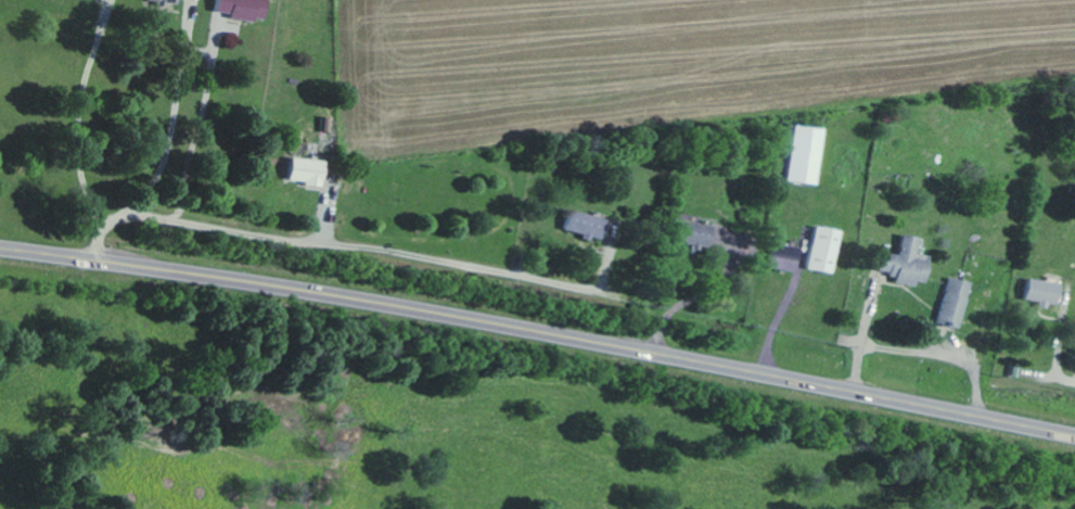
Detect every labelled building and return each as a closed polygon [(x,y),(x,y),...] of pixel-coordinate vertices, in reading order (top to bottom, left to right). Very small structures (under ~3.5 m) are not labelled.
[(266,21),(269,0),(218,0),(216,13),(266,21)] [(790,182),(819,185),(825,128),(795,125),(790,182)] [(323,185),(326,161),(292,158),(290,182),(323,185)] [(601,239),(606,219),(571,210),(566,231),(601,239)] [(700,246),(708,248),(713,227),(682,220),(677,242),(700,247),(700,246)] [(831,274),(840,231),(815,226),(806,268),(831,274)] [(874,270),(896,274),(895,282),(915,286),(915,281),(925,283),(929,256),(917,254),(919,238),(901,235),(898,255),(877,251),(874,270)] [(769,267),(795,271),(798,248),(773,244),(769,267)] [(972,284),(951,277),(937,322),(958,328),(972,284)] [(1025,300),(1056,306),(1060,284),(1029,278),(1025,300)]
